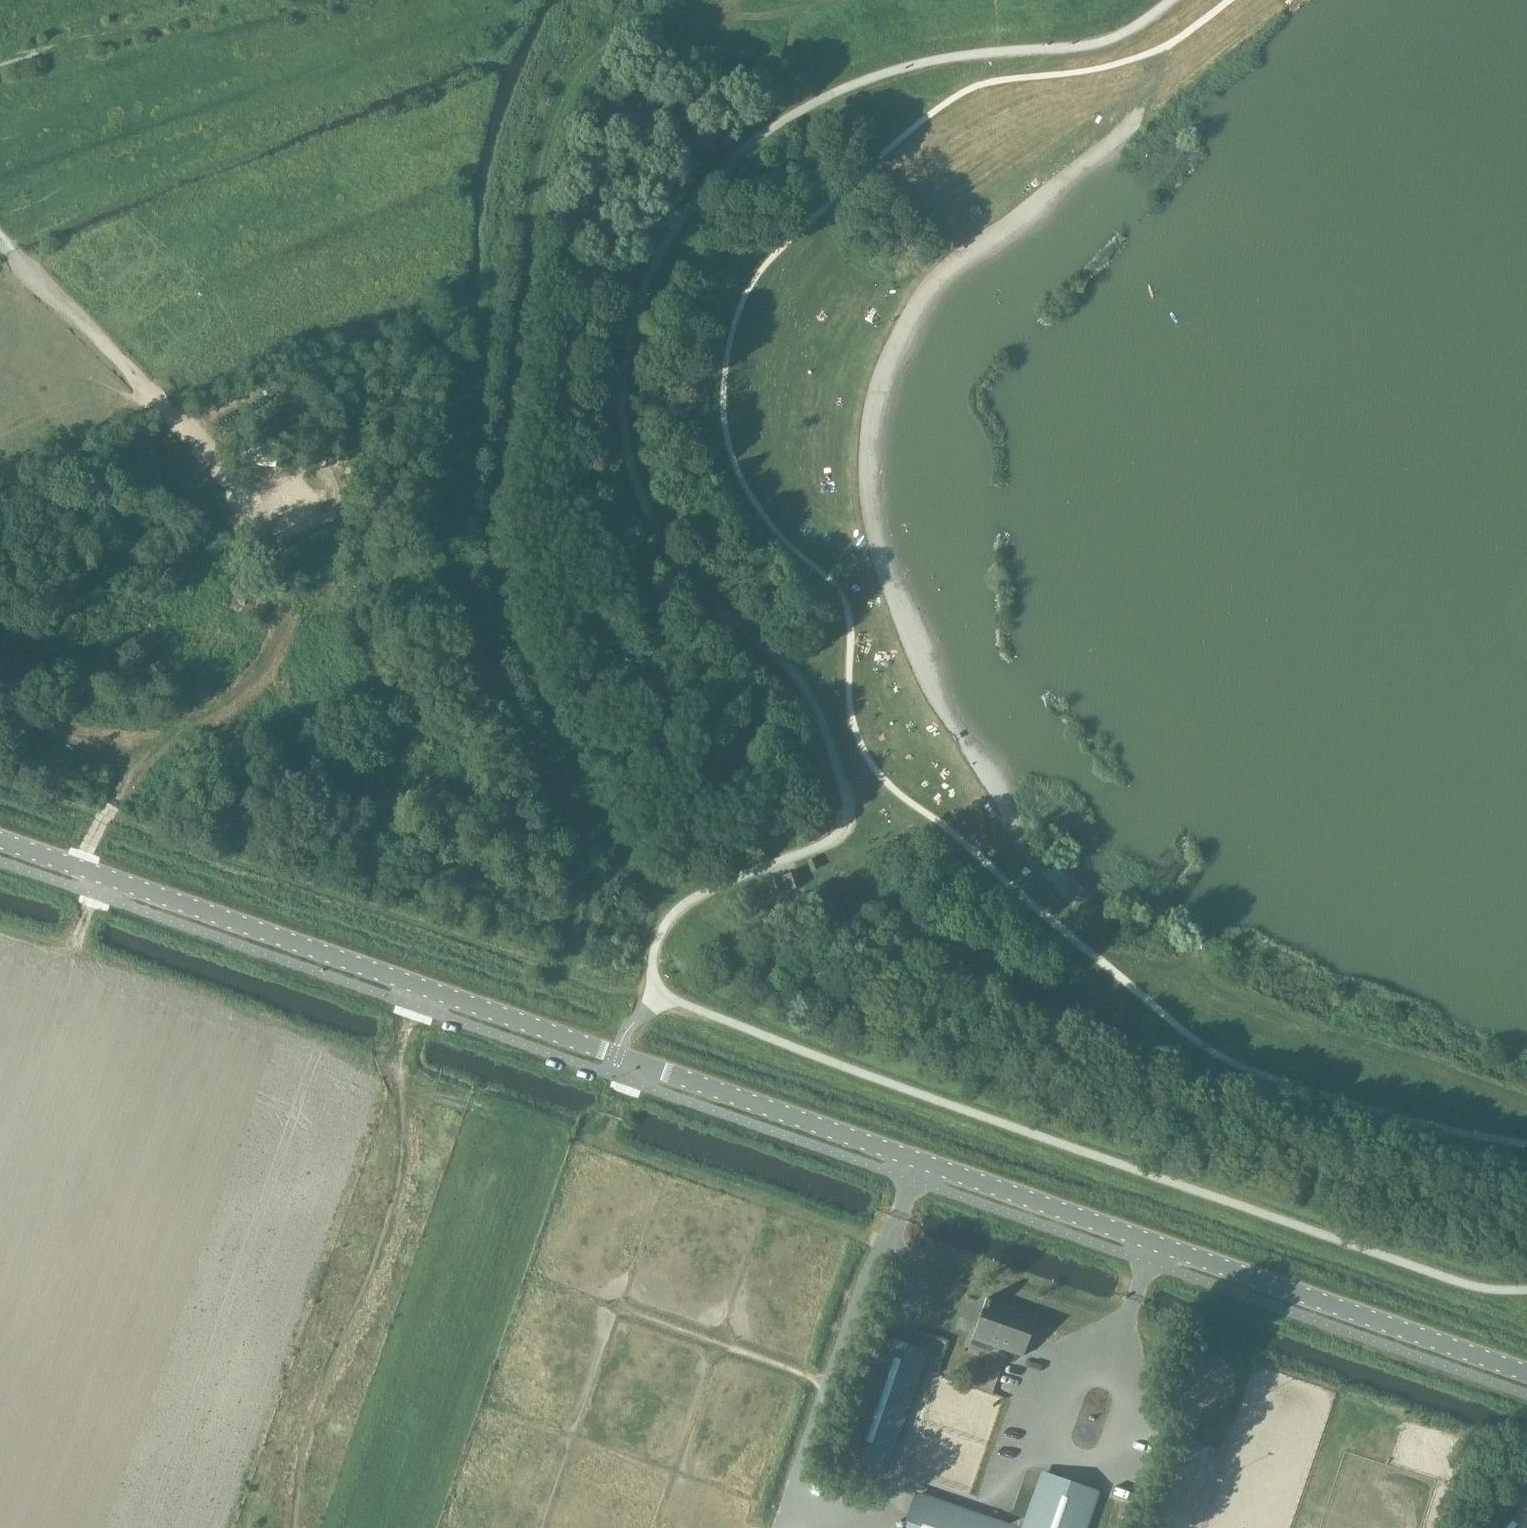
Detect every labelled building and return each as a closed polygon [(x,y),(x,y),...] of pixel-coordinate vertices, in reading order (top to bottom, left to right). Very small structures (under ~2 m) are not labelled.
[(1037,1317),(986,1299),(972,1339),(1024,1357),(1037,1317)] [(923,1352),(882,1337),(843,1451),(884,1465),(923,1352)] [(1091,1491),(1049,1476),(1035,1518),(1014,1527),(1078,1527),(1091,1491)] [(915,1497),(905,1527),(1005,1527),(915,1497)]
